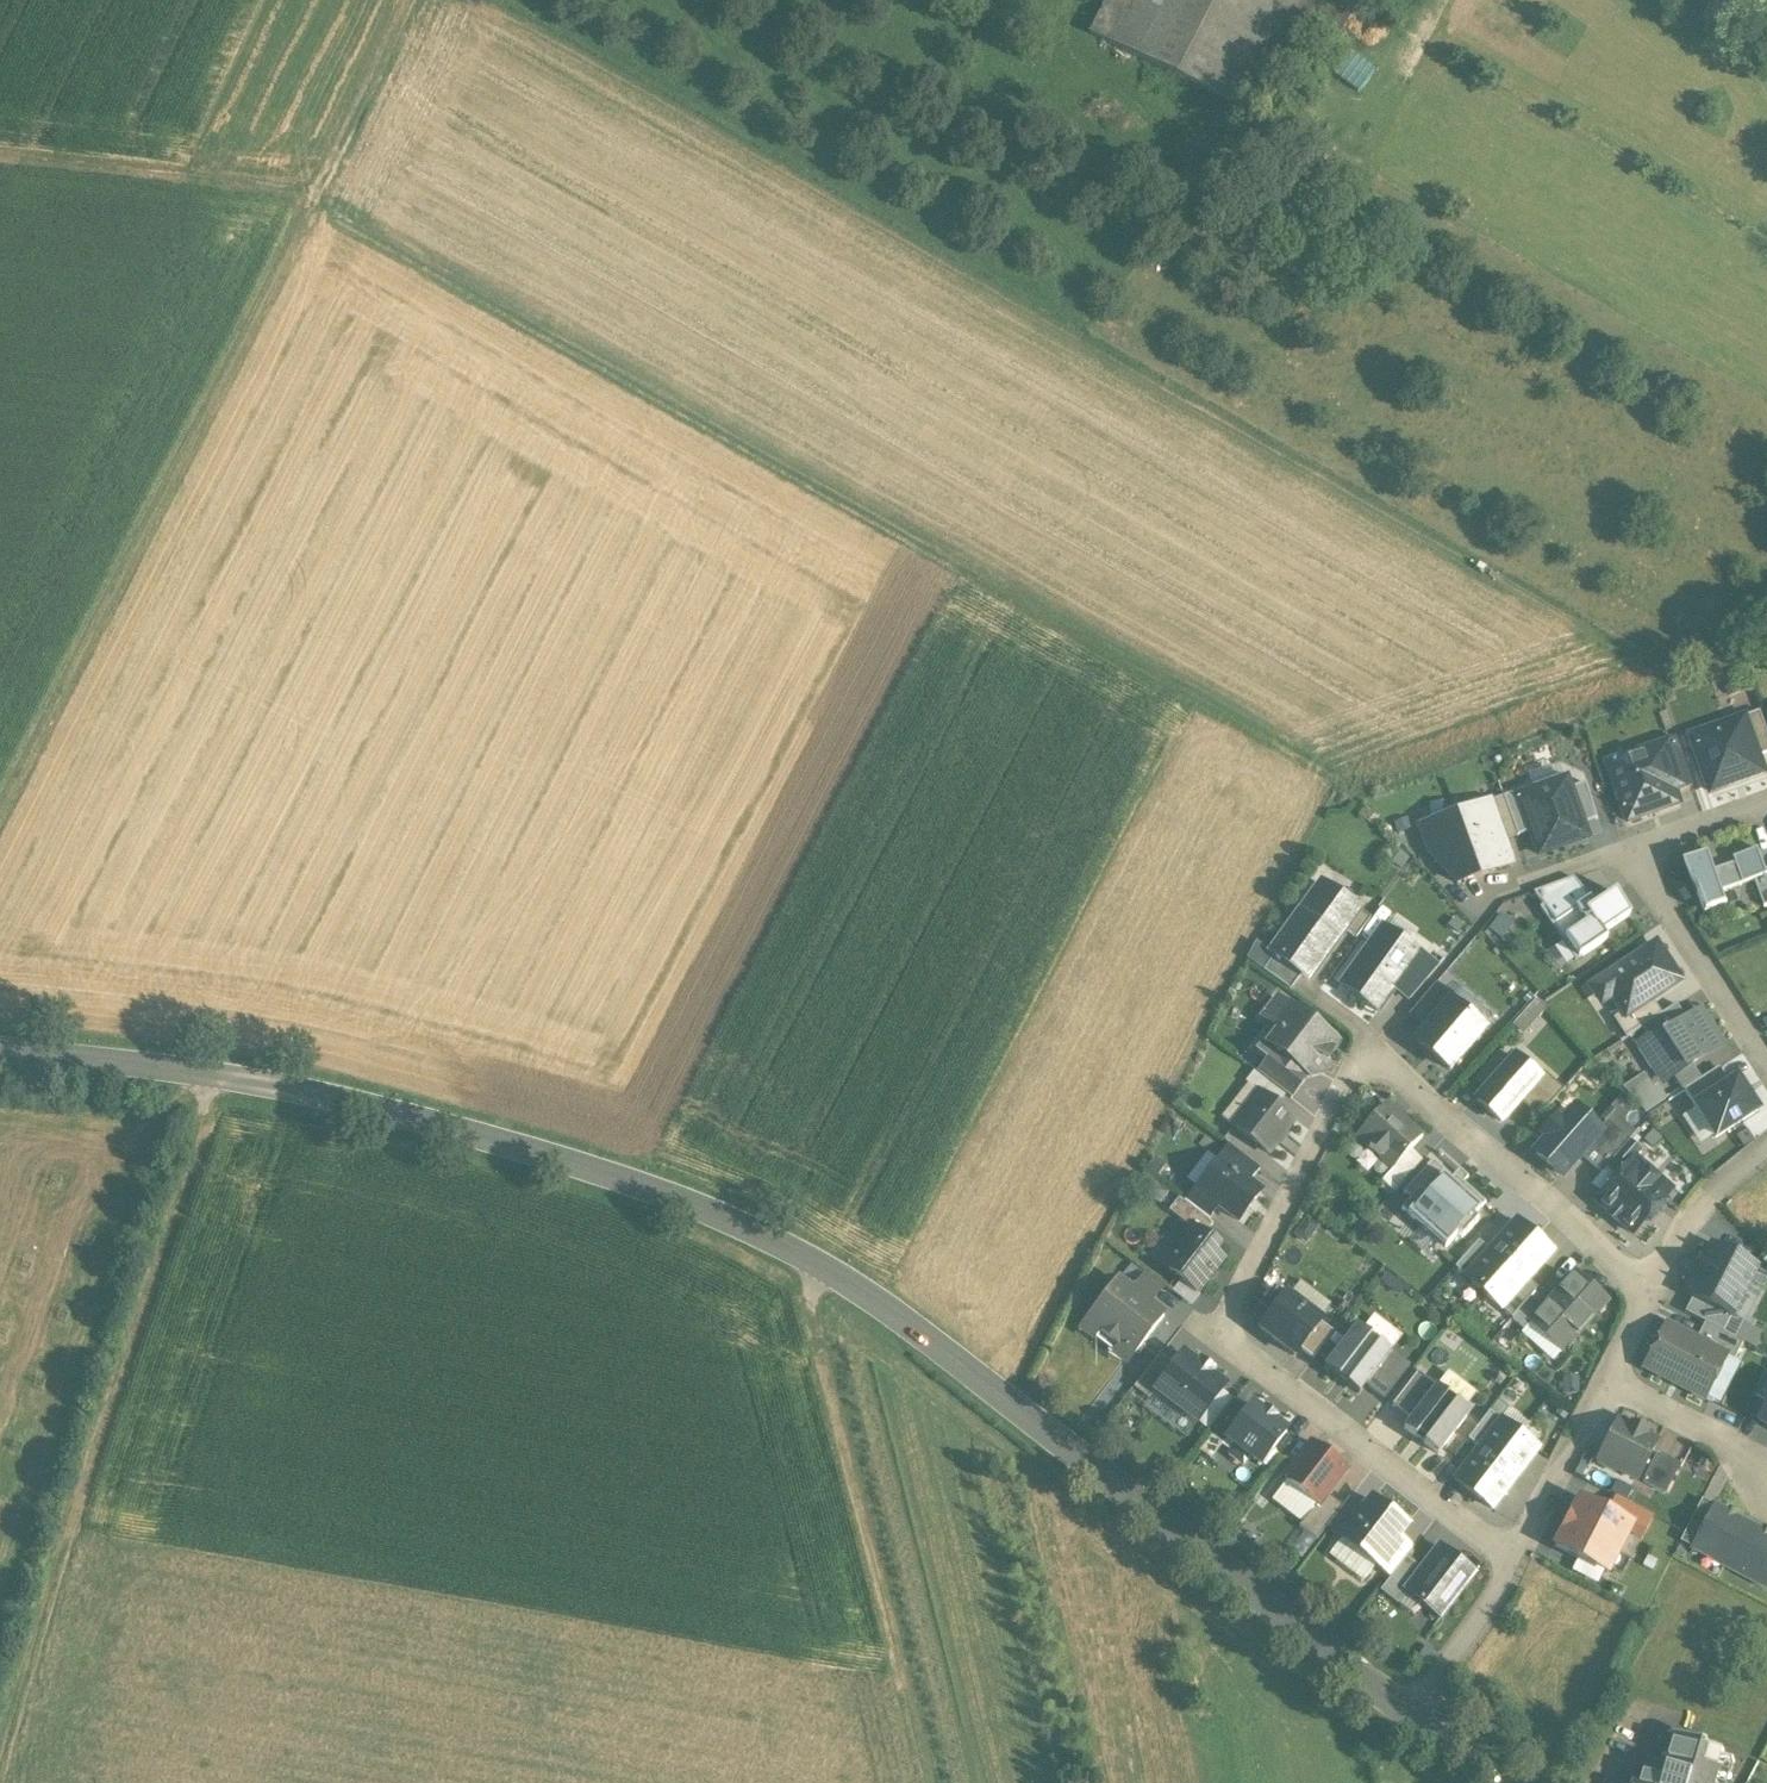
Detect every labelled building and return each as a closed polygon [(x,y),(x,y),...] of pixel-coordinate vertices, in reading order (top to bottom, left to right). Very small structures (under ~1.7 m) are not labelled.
[(1101,17),(1090,38),(1260,125),(1324,0),(1109,0),(1101,17)] [(1101,17),(1083,8),(1072,28),(1090,38),(1101,17)] [(1745,720),(1759,759),(1766,756),(1766,730),(1761,713),(1745,719),(1745,720)] [(1745,720),(1692,739),(1711,795),(1765,776),(1759,759),(1745,720)] [(1657,749),(1658,751),(1661,760),(1664,759),(1676,793),(1694,787),(1678,742),(1657,749)] [(1658,751),(1609,769),(1629,825),(1681,806),(1676,793),(1664,759),(1661,760),(1658,751)] [(1519,798),(1517,799),(1530,834),(1538,857),(1587,839),(1582,826),(1569,791),(1566,781),(1519,798)] [(1585,785),(1569,791),(1582,826),(1597,821),(1585,785)] [(1517,799),(1519,798),(1517,793),(1502,800),(1517,839),(1530,834),(1517,799)] [(1504,843),(1517,839),(1502,800),(1489,805),(1504,843)] [(1504,843),(1489,805),(1420,828),(1429,853),(1457,887),(1510,867),(1504,843)] [(1685,865),(1703,916),(1728,907),(1723,894),(1756,883),(1766,879),(1766,872),(1760,852),(1734,861),(1736,866),(1715,873),(1710,856),(1685,865)] [(1756,883),(1765,910),(1766,909),(1766,879),(1756,883)] [(1533,895),(1542,908),(1555,927),(1576,913),(1574,911),(1588,902),(1574,880),(1533,895)] [(1324,888),(1302,918),(1298,916),(1270,955),(1274,957),(1301,977),(1308,982),(1344,931),(1356,940),(1370,920),(1324,888)] [(1555,927),(1542,908),(1539,911),(1574,964),(1606,942),(1601,936),(1630,917),(1615,895),(1594,908),(1589,901),(1588,902),(1574,911),(1576,913),(1555,927)] [(1394,992),(1420,956),(1383,930),(1341,988),(1378,1014),(1394,992)] [(1270,955),(1255,944),(1247,961),(1263,973),(1274,957),(1270,955)] [(1679,984),(1655,948),(1588,992),(1599,1010),(1613,1001),(1623,1016),(1625,1019),(1651,1002),(1679,984)] [(1420,956),(1394,992),(1408,1003),(1437,970),(1420,956)] [(1301,977),(1274,957),(1263,973),(1290,992),(1301,977)] [(1423,1033),(1448,1004),(1451,1000),(1435,986),(1407,1019),(1423,1033)] [(1532,998),(1509,1024),(1522,1036),(1545,1009),(1532,998)] [(1275,1000),(1260,1020),(1271,1028),(1287,1009),(1275,1000)] [(1625,1019),(1623,1016),(1612,1022),(1623,1040),(1640,1031),(1661,1017),(1651,1002),(1625,1019)] [(1482,1034),(1448,1004),(1423,1033),(1414,1043),(1448,1073),(1482,1034)] [(1664,1084),(1672,1078),(1690,1067),(1720,1048),(1699,1015),(1686,1023),(1676,1007),(1661,1017),(1640,1031),(1647,1042),(1640,1047),(1664,1084)] [(1336,1046),(1287,1008),(1287,1009),(1271,1028),(1278,1033),(1267,1047),(1307,1078),(1309,1079),(1321,1075),(1336,1046)] [(1307,1078),(1267,1047),(1264,1044),(1255,1055),(1266,1064),(1258,1075),(1290,1100),(1307,1078)] [(1511,1057),(1486,1085),(1489,1088),(1476,1103),(1500,1123),(1518,1103),(1537,1081),(1536,1080),(1511,1057)] [(1682,1093),(1684,1093),(1700,1082),(1690,1067),(1672,1078),(1682,1093)] [(1700,1082),(1684,1093),(1694,1108),(1728,1087),(1718,1071),(1700,1082)] [(1537,1081),(1518,1103),(1538,1120),(1563,1092),(1542,1073),(1536,1080),(1537,1081)] [(1728,1087),(1694,1108),(1715,1141),(1757,1114),(1736,1081),(1728,1087)] [(1292,1121),(1259,1096),(1234,1128),(1266,1154),(1292,1121)] [(1421,1138),(1385,1106),(1356,1139),(1392,1171),(1409,1152),(1421,1138)] [(1560,1127),(1555,1122),(1542,1136),(1548,1141),(1535,1155),(1560,1178),(1579,1156),(1598,1135),(1597,1134),(1573,1113),(1560,1127)] [(1606,1123),(1597,1134),(1598,1135),(1579,1156),(1600,1175),(1606,1169),(1628,1144),(1629,1143),(1606,1123)] [(1628,1144),(1606,1169),(1617,1179),(1633,1161),(1634,1162),(1640,1155),(1628,1144)] [(1260,1170),(1230,1147),(1218,1163),(1248,1185),(1260,1170)] [(1409,1152),(1392,1171),(1405,1182),(1421,1163),(1409,1152)] [(1634,1162),(1633,1161),(1617,1179),(1596,1204),(1632,1236),(1645,1221),(1649,1224),(1667,1203),(1663,1200),(1670,1193),(1634,1162)] [(1474,1220),(1486,1208),(1460,1185),(1459,1187),(1447,1176),(1432,1162),(1403,1195),(1410,1201),(1401,1211),(1410,1218),(1447,1251),(1458,1239),(1461,1241),(1477,1223),(1474,1220)] [(1248,1185),(1218,1163),(1196,1191),(1218,1208),(1238,1223),(1260,1194),(1248,1185)] [(1392,1171),(1381,1184),(1393,1195),(1405,1182),(1392,1171)] [(1159,1186),(1150,1198),(1164,1208),(1173,1196),(1159,1186)] [(1218,1208),(1196,1191),(1185,1205),(1185,1206),(1207,1223),(1218,1208)] [(1207,1223),(1185,1206),(1185,1205),(1178,1200),(1168,1213),(1191,1230),(1192,1229),(1203,1238),(1212,1226),(1207,1223)] [(1533,1240),(1516,1225),(1489,1255),(1466,1281),(1482,1296),(1533,1240)] [(1203,1238),(1192,1229),(1191,1230),(1162,1268),(1196,1294),(1226,1255),(1203,1238)] [(1533,1240),(1482,1296),(1500,1312),(1524,1286),(1551,1256),(1533,1240)] [(1466,1281),(1489,1255),(1478,1245),(1454,1270),(1466,1281)] [(1755,1271),(1710,1248),(1702,1264),(1699,1262),(1691,1277),(1694,1279),(1686,1296),(1692,1299),(1730,1319),(1755,1271)] [(1542,1312),(1530,1325),(1562,1354),(1606,1304),(1574,1275),(1542,1312)] [(1131,1294),(1116,1283),(1088,1321),(1102,1332),(1099,1335),(1117,1349),(1120,1345),(1134,1356),(1163,1319),(1148,1308),(1154,1300),(1137,1287),(1131,1294)] [(1534,1295),(1524,1286),(1500,1312),(1511,1322),(1529,1301),(1534,1295)] [(1321,1325),(1286,1298),(1259,1333),(1295,1360),(1300,1353),(1321,1325)] [(1730,1319),(1692,1299),(1684,1315),(1704,1325),(1722,1334),(1730,1319)] [(1530,1325),(1542,1312),(1529,1301),(1511,1322),(1523,1333),(1530,1325)] [(1333,1334),(1321,1325),(1300,1353),(1312,1362),(1333,1334)] [(1722,1334),(1704,1325),(1695,1342),(1725,1357),(1734,1362),(1742,1345),(1722,1334)] [(1695,1342),(1666,1327),(1644,1369),(1703,1400),(1725,1357),(1695,1342)] [(1356,1328),(1323,1371),(1357,1397),(1364,1388),(1390,1354),(1356,1328)] [(1148,1348),(1126,1376),(1137,1385),(1159,1357),(1148,1348)] [(1390,1354),(1364,1388),(1383,1403),(1409,1369),(1390,1354)] [(1137,1385),(1133,1391),(1148,1402),(1155,1394),(1174,1368),(1159,1357),(1137,1385)] [(1174,1368),(1155,1394),(1196,1426),(1224,1390),(1209,1379),(1211,1376),(1199,1366),(1196,1369),(1182,1358),(1174,1368)] [(1416,1375),(1390,1409),(1409,1423),(1435,1389),(1416,1375)] [(1766,1405),(1766,1376),(1756,1399),(1766,1405)] [(1469,1415),(1435,1389),(1409,1423),(1403,1432),(1437,1457),(1469,1415)] [(1232,1402),(1206,1436),(1221,1448),(1225,1442),(1247,1414),(1232,1402)] [(1262,1416),(1251,1408),(1247,1414),(1225,1442),(1234,1449),(1228,1457),(1242,1467),(1248,1459),(1260,1468),(1285,1435),(1272,1424),(1274,1422),(1263,1414),(1262,1416)] [(1479,1449),(1499,1424),(1488,1415),(1468,1440),(1479,1449)] [(1518,1438),(1499,1424),(1479,1449),(1453,1483),(1471,1498),(1518,1438)] [(1630,1427),(1629,1430),(1616,1424),(1597,1461),(1599,1462),(1600,1463),(1602,1468),(1611,1473),(1616,1471),(1616,1472),(1617,1471),(1637,1482),(1656,1445),(1644,1438),(1645,1435),(1630,1427)] [(1676,1464),(1689,1447),(1672,1435),(1659,1452),(1676,1464)] [(1518,1438),(1471,1498),(1491,1513),(1537,1453),(1518,1438)] [(1312,1446),(1284,1483),(1315,1508),(1324,1496),(1344,1470),(1312,1446)] [(1644,1485),(1665,1495),(1678,1470),(1657,1459),(1644,1485)] [(1315,1508),(1298,1530),(1316,1544),(1325,1531),(1341,1510),(1324,1496),(1315,1508)] [(1627,1535),(1642,1542),(1653,1520),(1614,1501),(1607,1516),(1631,1528),(1627,1535)] [(1627,1535),(1631,1528),(1607,1516),(1579,1502),(1570,1519),(1568,1518),(1561,1531),(1563,1532),(1555,1549),(1607,1575),(1627,1535)] [(1341,1510),(1325,1531),(1340,1543),(1362,1514),(1347,1503),(1341,1510)] [(1362,1514),(1340,1543),(1341,1544),(1343,1542),(1375,1566),(1373,1568),(1374,1569),(1396,1541),(1405,1529),(1370,1503),(1362,1514)] [(1700,1504),(1681,1542),(1693,1548),(1713,1510),(1700,1504)] [(1735,1519),(1735,1518),(1734,1518),(1728,1515),(1727,1514),(1714,1508),(1713,1510),(1693,1548),(1692,1550),(1766,1589),(1766,1535),(1764,1534),(1764,1533),(1763,1533),(1735,1519)] [(1396,1541),(1374,1569),(1390,1581),(1411,1552),(1396,1541)] [(1474,1576),(1438,1549),(1421,1571),(1404,1593),(1440,1621),(1474,1576)] [(1404,1593),(1421,1571),(1406,1560),(1390,1581),(1379,1594),(1395,1606),(1404,1593)] [(1676,1737),(1668,1765),(1651,1764),(1646,1782),(1718,1782),(1720,1775),(1732,1778),(1735,1766),(1724,1763),(1726,1754),(1710,1750),(1711,1746),(1676,1737)]
